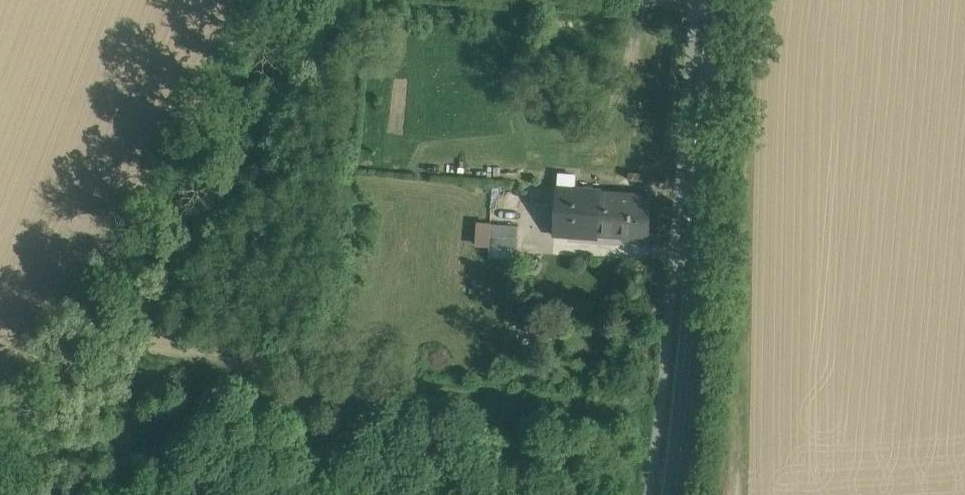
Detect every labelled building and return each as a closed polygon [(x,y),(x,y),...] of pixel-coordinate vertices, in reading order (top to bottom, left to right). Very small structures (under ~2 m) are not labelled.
[(600,187),(557,184),(553,231),(596,235),(599,192),(600,187)] [(651,196),(599,192),(596,232),(647,236),(651,196)] [(491,223),(478,222),(476,242),(490,243),(490,235),(491,223)] [(519,225),(491,223),(490,235),(518,236),(519,225)] [(518,236),(490,235),(490,243),(490,246),(514,247),(517,248),(518,236)] [(514,247),(490,246),(489,254),(513,256),(514,247)]
